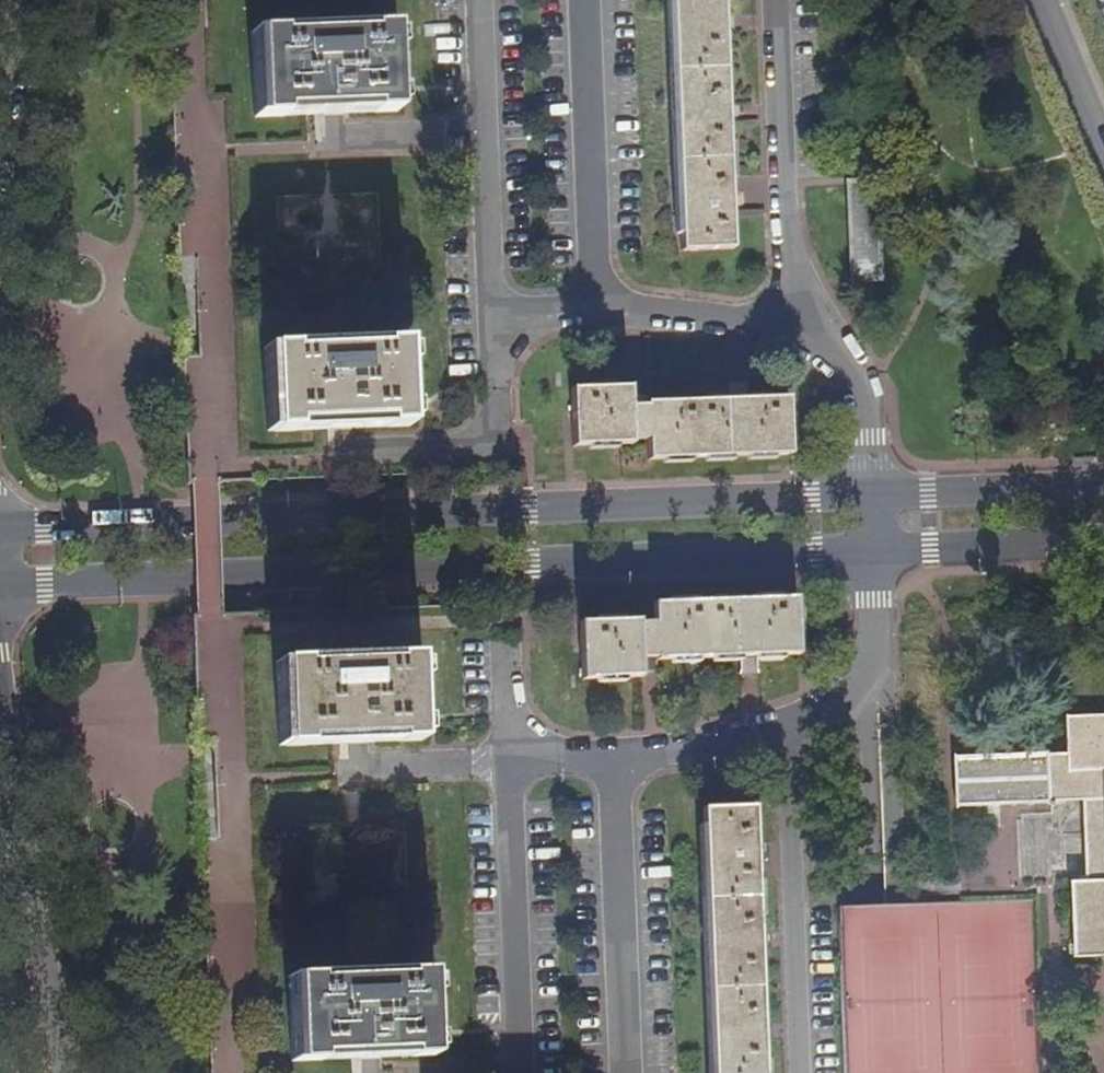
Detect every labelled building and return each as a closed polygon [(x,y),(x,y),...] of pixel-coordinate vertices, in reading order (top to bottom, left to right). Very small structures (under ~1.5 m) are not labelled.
[(681,253),(734,250),(732,209),(722,0),(670,0),(681,253)] [(256,33),(259,118),(303,116),(323,115),(331,115),(395,112),(394,91),(391,28),(256,33)] [(851,187),(851,280),(875,280),(873,186),(851,187)] [(270,350),(272,433),(319,430),(351,429),(407,426),(407,416),(407,406),(405,344),(270,350)] [(644,404),(644,409),(637,409),(630,409),(630,390),(571,391),(572,448),(632,446),(632,441),(649,441),(649,460),(792,457),(790,400),(749,401),(644,404)] [(796,657),(795,597),(653,603),(654,624),(640,625),(641,620),(579,623),(581,680),(642,678),(642,659),(648,659),(654,659),(654,663),(750,659),(796,657)] [(416,659),(282,661),(284,744),(351,742),(417,740),(416,659)] [(1076,958),(1103,957),(1103,713),(1068,715),(1069,752),(957,757),(960,807),(1081,801),(1087,881),(1073,882),(1076,958)] [(701,807),(710,1072),(762,1072),(761,1031),(758,942),(755,857),(754,807),(701,807)] [(427,972),(292,977),(292,979),(294,1060),(350,1058),(368,1057),(427,1055),(427,1030),(427,972)] [(292,979),(292,977),(284,977),(287,1060),(294,1060),(292,979)]
